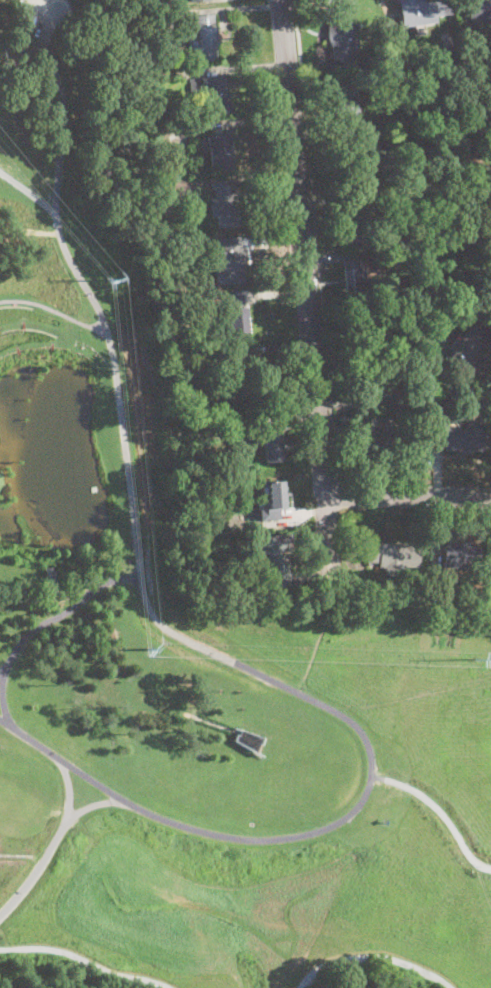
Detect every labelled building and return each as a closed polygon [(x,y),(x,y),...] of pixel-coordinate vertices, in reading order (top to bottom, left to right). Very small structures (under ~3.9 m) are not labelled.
[(403,26),(400,0),(451,0),(452,14),(435,16),(436,22),(403,26)] [(467,21),(465,0),(486,0),(490,0),(490,18),(467,21)] [(344,9),(345,22),(350,21),(351,36),(353,35),(357,63),(333,66),(331,49),(327,37),(329,25),(327,10),(344,9)] [(217,60),(198,61),(194,16),(213,14),(217,60)] [(183,26),(169,27),(168,18),(183,17),(183,26)] [(476,59),(467,62),(465,53),(474,51),(476,59)] [(223,77),(224,91),(229,91),(230,113),(203,115),(201,97),(190,98),(189,80),(223,77)] [(373,87),(364,89),(363,80),(372,79),(373,87)] [(210,171),(207,135),(231,133),(233,156),(230,156),(231,169),(210,171)] [(173,155),(163,156),(162,148),(172,147),(173,155)] [(226,181),(226,186),(235,186),(238,226),(217,227),(216,215),(211,215),(209,198),(215,198),(214,190),(211,190),(210,182),(226,181)] [(195,243),(180,244),(179,235),(194,234),(195,243)] [(243,267),(244,283),(225,285),(225,278),(223,278),(223,269),(221,269),(220,250),(243,248),(245,267),(243,267)] [(360,292),(344,294),(342,268),(355,267),(354,262),(364,262),(365,283),(360,283),(360,292)] [(247,332),(229,334),(229,331),(222,332),(221,322),(228,321),(226,295),(243,294),(247,332)] [(195,387),(193,393),(185,391),(187,385),(195,387)] [(403,407),(389,407),(389,393),(403,393),(403,407)] [(442,400),(441,407),(431,406),(432,399),(442,400)] [(282,461),(265,463),(262,435),(280,433),(282,461)] [(278,520),(259,522),(258,511),(268,510),(265,483),(284,481),(287,508),(277,509),(278,520)] [(222,531),(208,532),(207,519),(221,519),(222,531)] [(287,535),(292,585),(270,587),(267,554),(260,555),(258,538),(287,535)] [(420,543),(419,568),(379,567),(379,563),(366,563),(366,542),(420,543)] [(467,543),(467,547),(479,547),(478,569),(443,567),(444,546),(448,546),(448,542),(467,543)] [(482,597),(481,608),(472,607),(473,596),(482,597)] [(240,729),(262,737),(260,744),(259,743),(256,753),(233,740),(236,733),(238,734),(240,729)]
